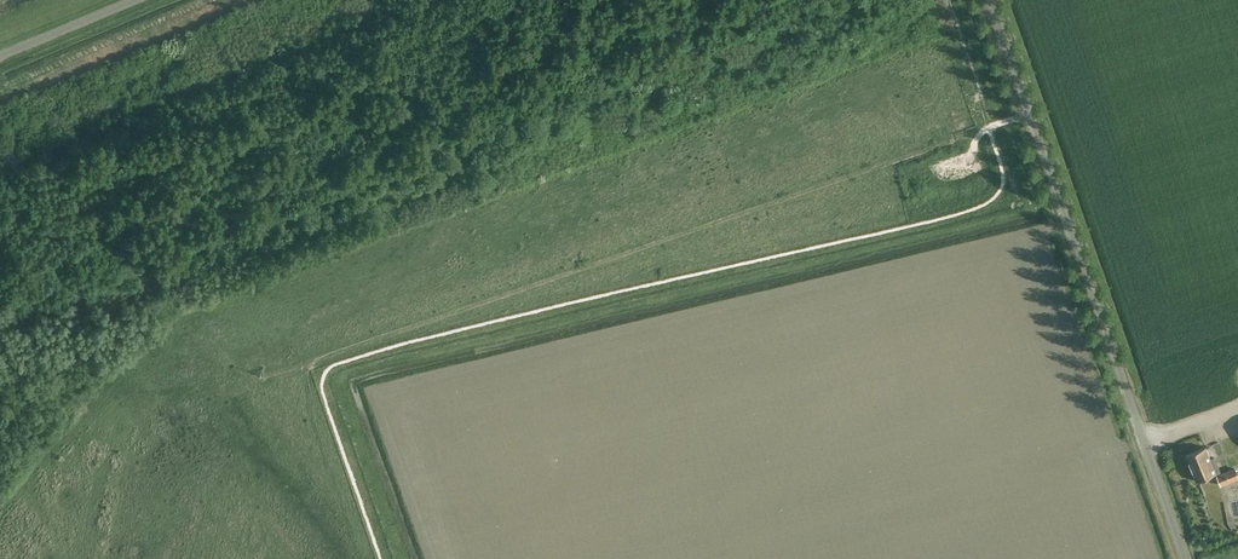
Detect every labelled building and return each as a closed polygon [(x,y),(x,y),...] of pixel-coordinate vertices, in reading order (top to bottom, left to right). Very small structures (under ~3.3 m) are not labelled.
[(1205,447),(1186,455),(1197,481),(1216,473),(1205,447)] [(1218,476),(1222,485),(1237,478),(1237,475),(1235,469),(1218,476)]
